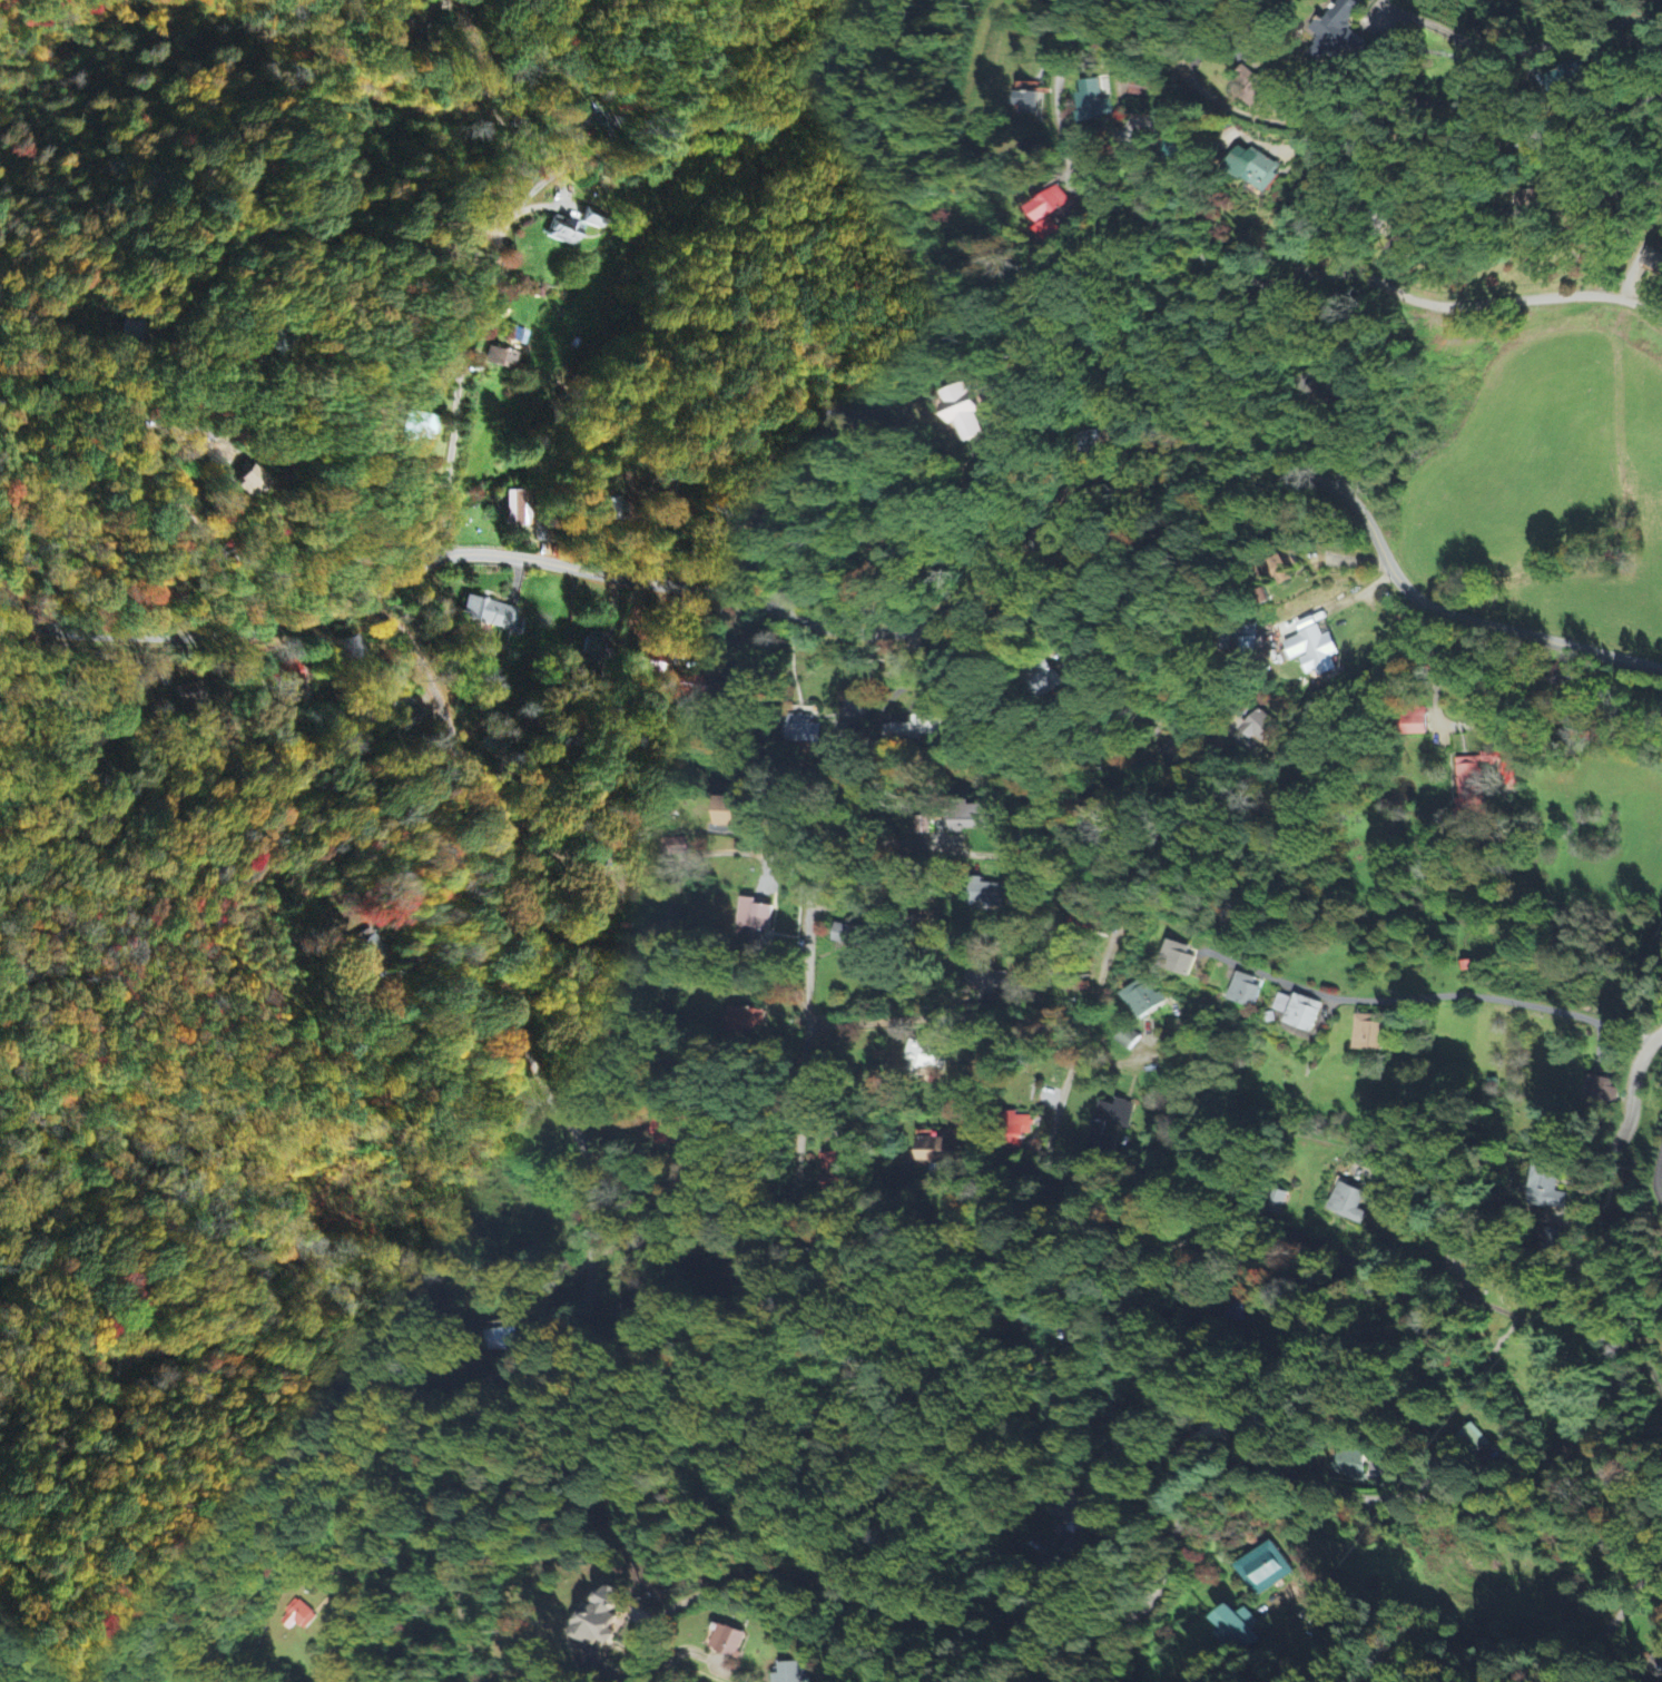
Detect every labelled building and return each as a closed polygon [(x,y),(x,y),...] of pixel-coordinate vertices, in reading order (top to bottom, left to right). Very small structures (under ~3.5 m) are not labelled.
[(1355,0),(1342,0),(1312,40),(1317,44),(1312,50),(1325,60),(1331,52),(1346,64),(1355,52),(1361,57),(1371,44),(1348,27),(1364,7),(1355,0)] [(1232,87),(1260,115),(1278,96),(1249,69),(1232,87)] [(1079,124),(1095,122),(1095,117),(1111,115),(1110,100),(1100,101),(1098,80),(1080,82),(1081,95),(1076,95),(1079,124)] [(1035,87),(1018,87),(1019,118),(1036,117),(1035,87)] [(572,128),(596,125),(593,102),(569,105),(572,128)] [(1253,150),(1250,154),(1238,147),(1226,169),(1270,194),(1284,167),(1253,150)] [(1071,205),(1060,187),(1029,207),(1039,224),(1071,205)] [(572,248),(579,227),(555,218),(547,239),(572,248)] [(1039,232),(1052,246),(1066,234),(1053,220),(1039,232)] [(491,365),(511,372),(517,355),(497,348),(491,365)] [(956,423),(966,444),(984,436),(975,415),(979,413),(964,382),(940,393),(947,406),(940,410),(947,427),(956,423)] [(408,441),(419,444),(420,439),(434,443),(440,419),(416,412),(408,441)] [(247,502),(268,483),(251,465),(230,484),(247,502)] [(510,494),(510,522),(527,523),(527,494),(510,494)] [(529,620),(520,619),(522,609),(467,598),(463,622),(526,634),(529,620)] [(1340,656),(1330,634),(1322,638),(1318,627),(1282,644),(1291,662),(1299,658),(1308,677),(1316,674),(1319,680),(1338,672),(1332,660),(1340,656)] [(345,665),(366,660),(360,636),(339,641),(345,665)] [(1037,700),(1060,691),(1052,668),(1028,676),(1037,700)] [(424,727),(422,708),(398,710),(401,741),(416,740),(415,728),(424,727)] [(1276,723),(1253,709),(1240,731),(1263,745),(1276,723)] [(813,726),(813,717),(789,716),(788,743),(820,744),(821,726),(813,726)] [(945,737),(945,716),(914,716),(915,725),(886,726),(886,739),(945,737)] [(1509,769),(1510,754),(1482,753),(1481,768),(1509,769)] [(1458,817),(1484,816),(1481,758),(1455,760),(1458,817)] [(750,827),(751,798),(716,797),(715,826),(750,827)] [(987,806),(960,806),(961,818),(950,818),(950,831),(987,830),(987,806)] [(970,905),(1000,905),(1001,884),(971,883),(970,905)] [(772,906),(754,904),(754,899),(742,897),(737,928),(768,933),(772,906)] [(871,931),(836,923),(831,942),(866,951),(871,931)] [(371,973),(389,956),(364,928),(345,945),(371,973)] [(1196,957),(1189,955),(1191,947),(1170,941),(1163,966),(1191,975),(1196,957)] [(980,983),(978,995),(994,997),(995,988),(1004,989),(1006,973),(972,969),(971,982),(980,983)] [(1236,976),(1229,1001),(1255,1008),(1262,983),(1236,976)] [(1165,1004),(1158,992),(1153,995),(1143,979),(1121,993),(1138,1021),(1165,1004)] [(1322,1004),(1294,994),(1292,999),(1278,994),(1272,1010),(1287,1015),(1284,1023),(1311,1033),(1322,1004)] [(1356,1050),(1385,1051),(1386,1016),(1357,1015),(1356,1050)] [(935,1046),(910,1040),(905,1063),(942,1071),(944,1059),(933,1057),(935,1046)] [(1615,1080),(1587,1076),(1582,1103),(1602,1107),(1602,1104),(1611,1106),(1615,1080)] [(1118,1126),(1129,1129),(1135,1104),(1117,1100),(1116,1105),(1099,1102),(1090,1145),(1113,1150),(1118,1126)] [(919,1166),(932,1165),(933,1173),(940,1173),(940,1165),(959,1165),(958,1132),(940,1132),(940,1139),(919,1139),(919,1166)] [(848,1189),(846,1153),(823,1154),(824,1190),(848,1189)] [(1531,1206),(1566,1210),(1568,1194),(1560,1193),(1564,1165),(1537,1161),(1531,1206)] [(1366,1193),(1341,1182),(1329,1210),(1362,1225),(1368,1213),(1359,1210),(1366,1193)] [(1552,1233),(1552,1241),(1547,1241),(1548,1251),(1560,1251),(1559,1232),(1552,1233)] [(1295,1577),(1279,1543),(1238,1562),(1254,1596),(1295,1577)] [(621,1627),(616,1624),(620,1616),(614,1613),(625,1591),(609,1583),(594,1612),(586,1608),(568,1643),(603,1661),(621,1627)] [(277,1622),(290,1632),(295,1625),(305,1633),(317,1617),(295,1599),(277,1622)] [(1245,1609),(1239,1615),(1230,1605),(1214,1620),(1221,1629),(1214,1635),(1235,1659),(1259,1638),(1252,1631),(1259,1624),(1245,1609)] [(749,1636),(722,1624),(711,1649),(738,1661),(749,1636)] [(802,1663),(781,1664),(781,1675),(774,1675),(775,1681),(802,1681),(802,1663)]
